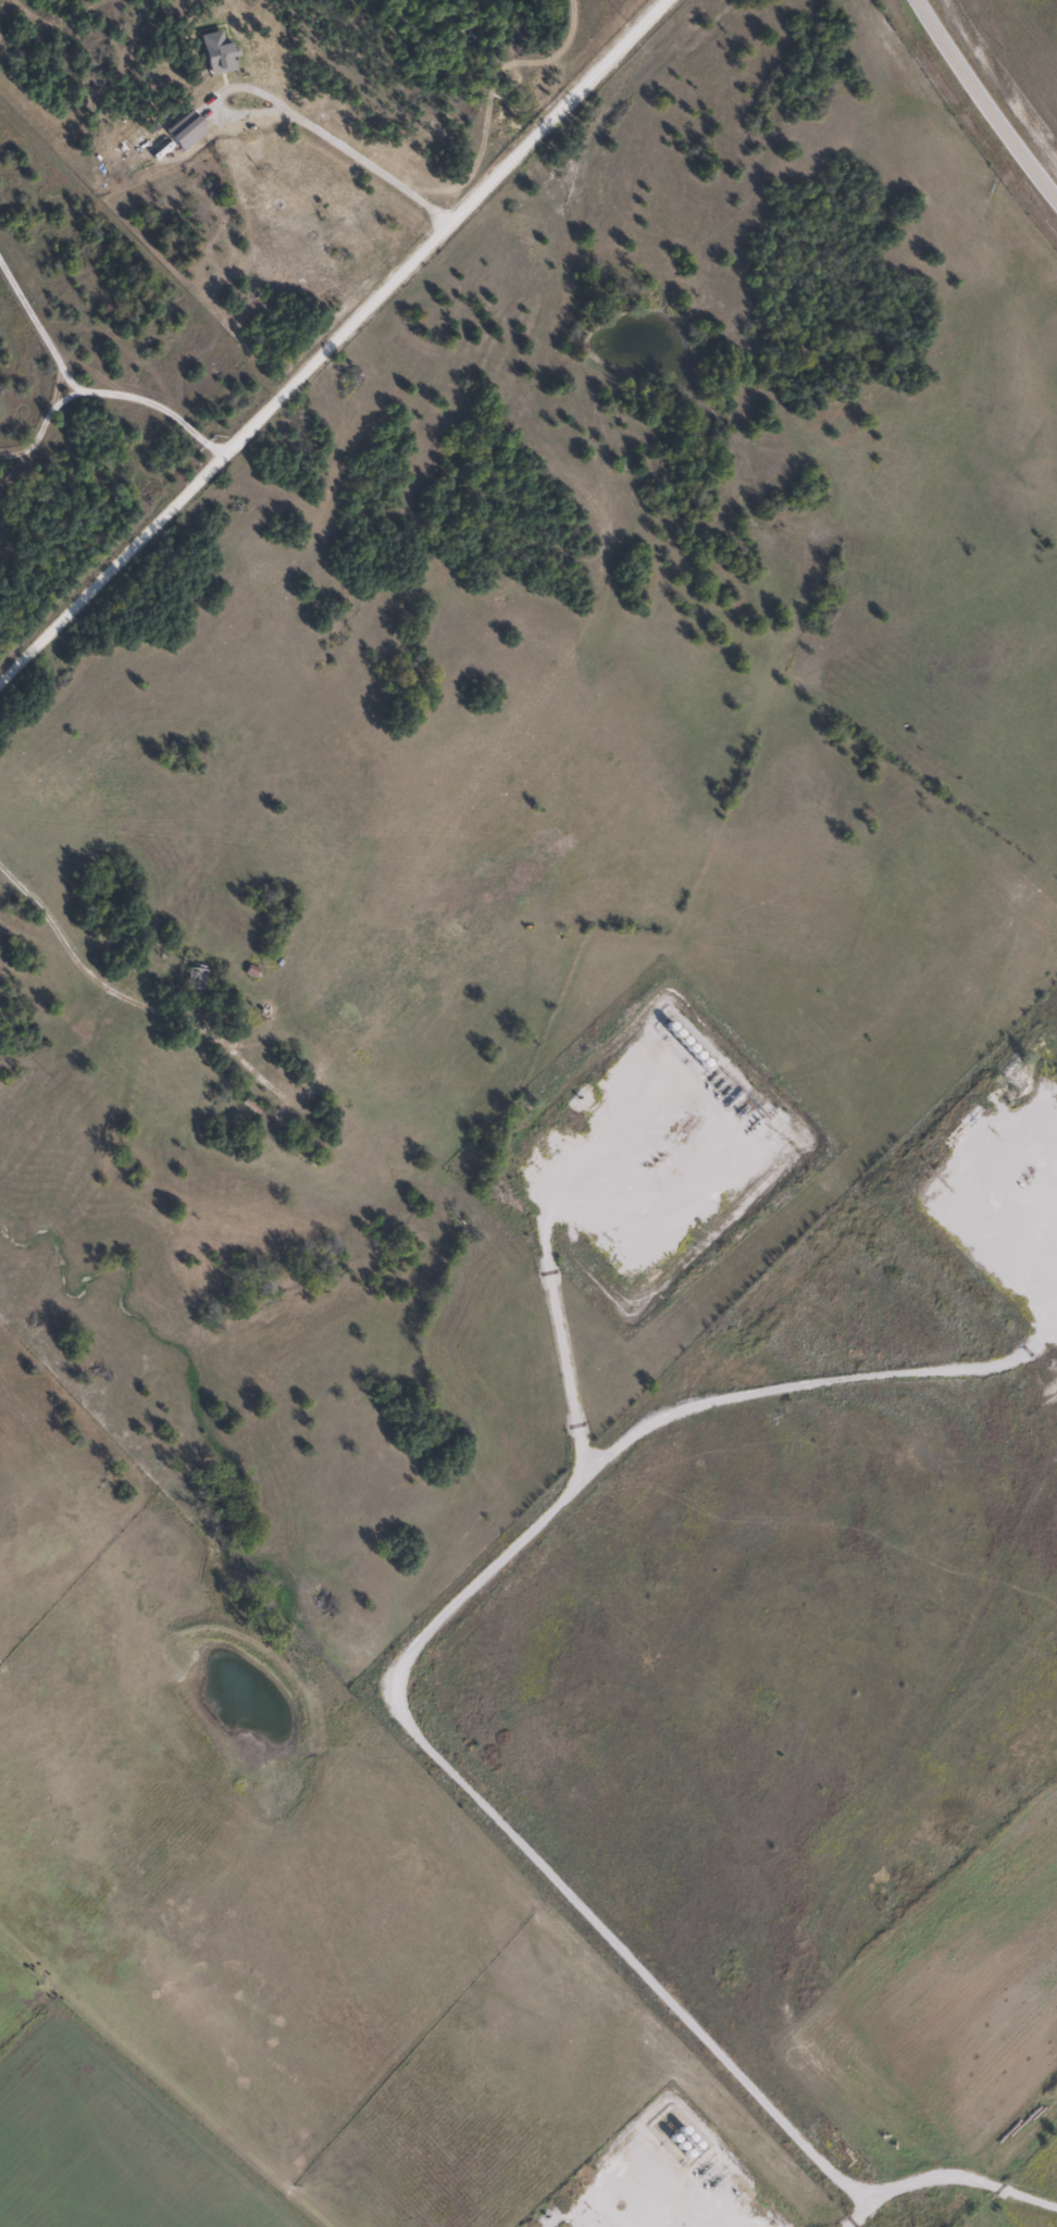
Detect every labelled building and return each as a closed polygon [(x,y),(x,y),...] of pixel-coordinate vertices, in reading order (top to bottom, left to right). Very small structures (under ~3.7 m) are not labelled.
[(202,990),(206,969),(189,966),(185,987),(202,990)]
